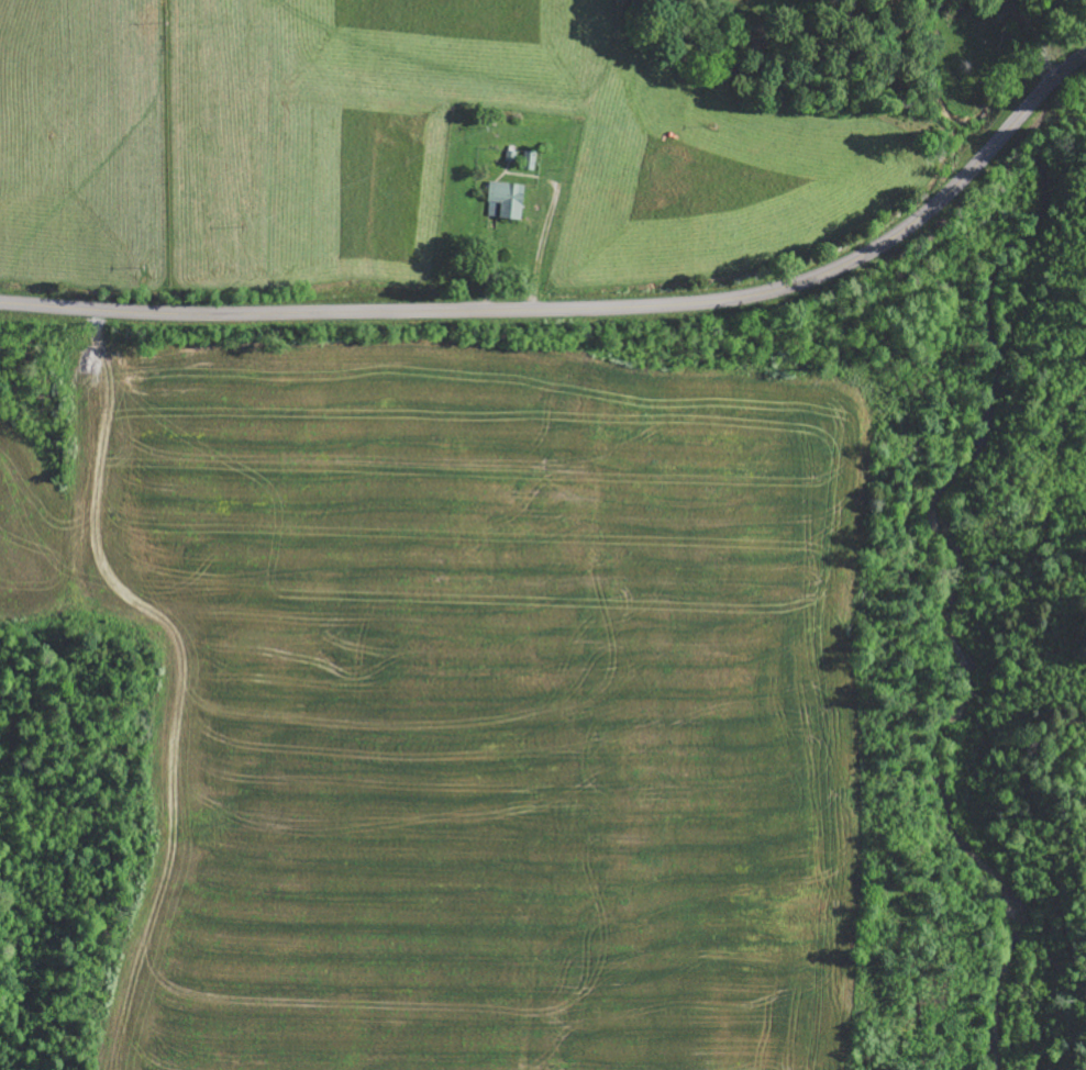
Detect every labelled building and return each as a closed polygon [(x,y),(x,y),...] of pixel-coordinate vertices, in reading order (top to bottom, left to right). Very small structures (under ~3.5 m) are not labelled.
[(500,218),(523,221),(527,186),(492,182),(489,216),(500,217),(500,218)]
